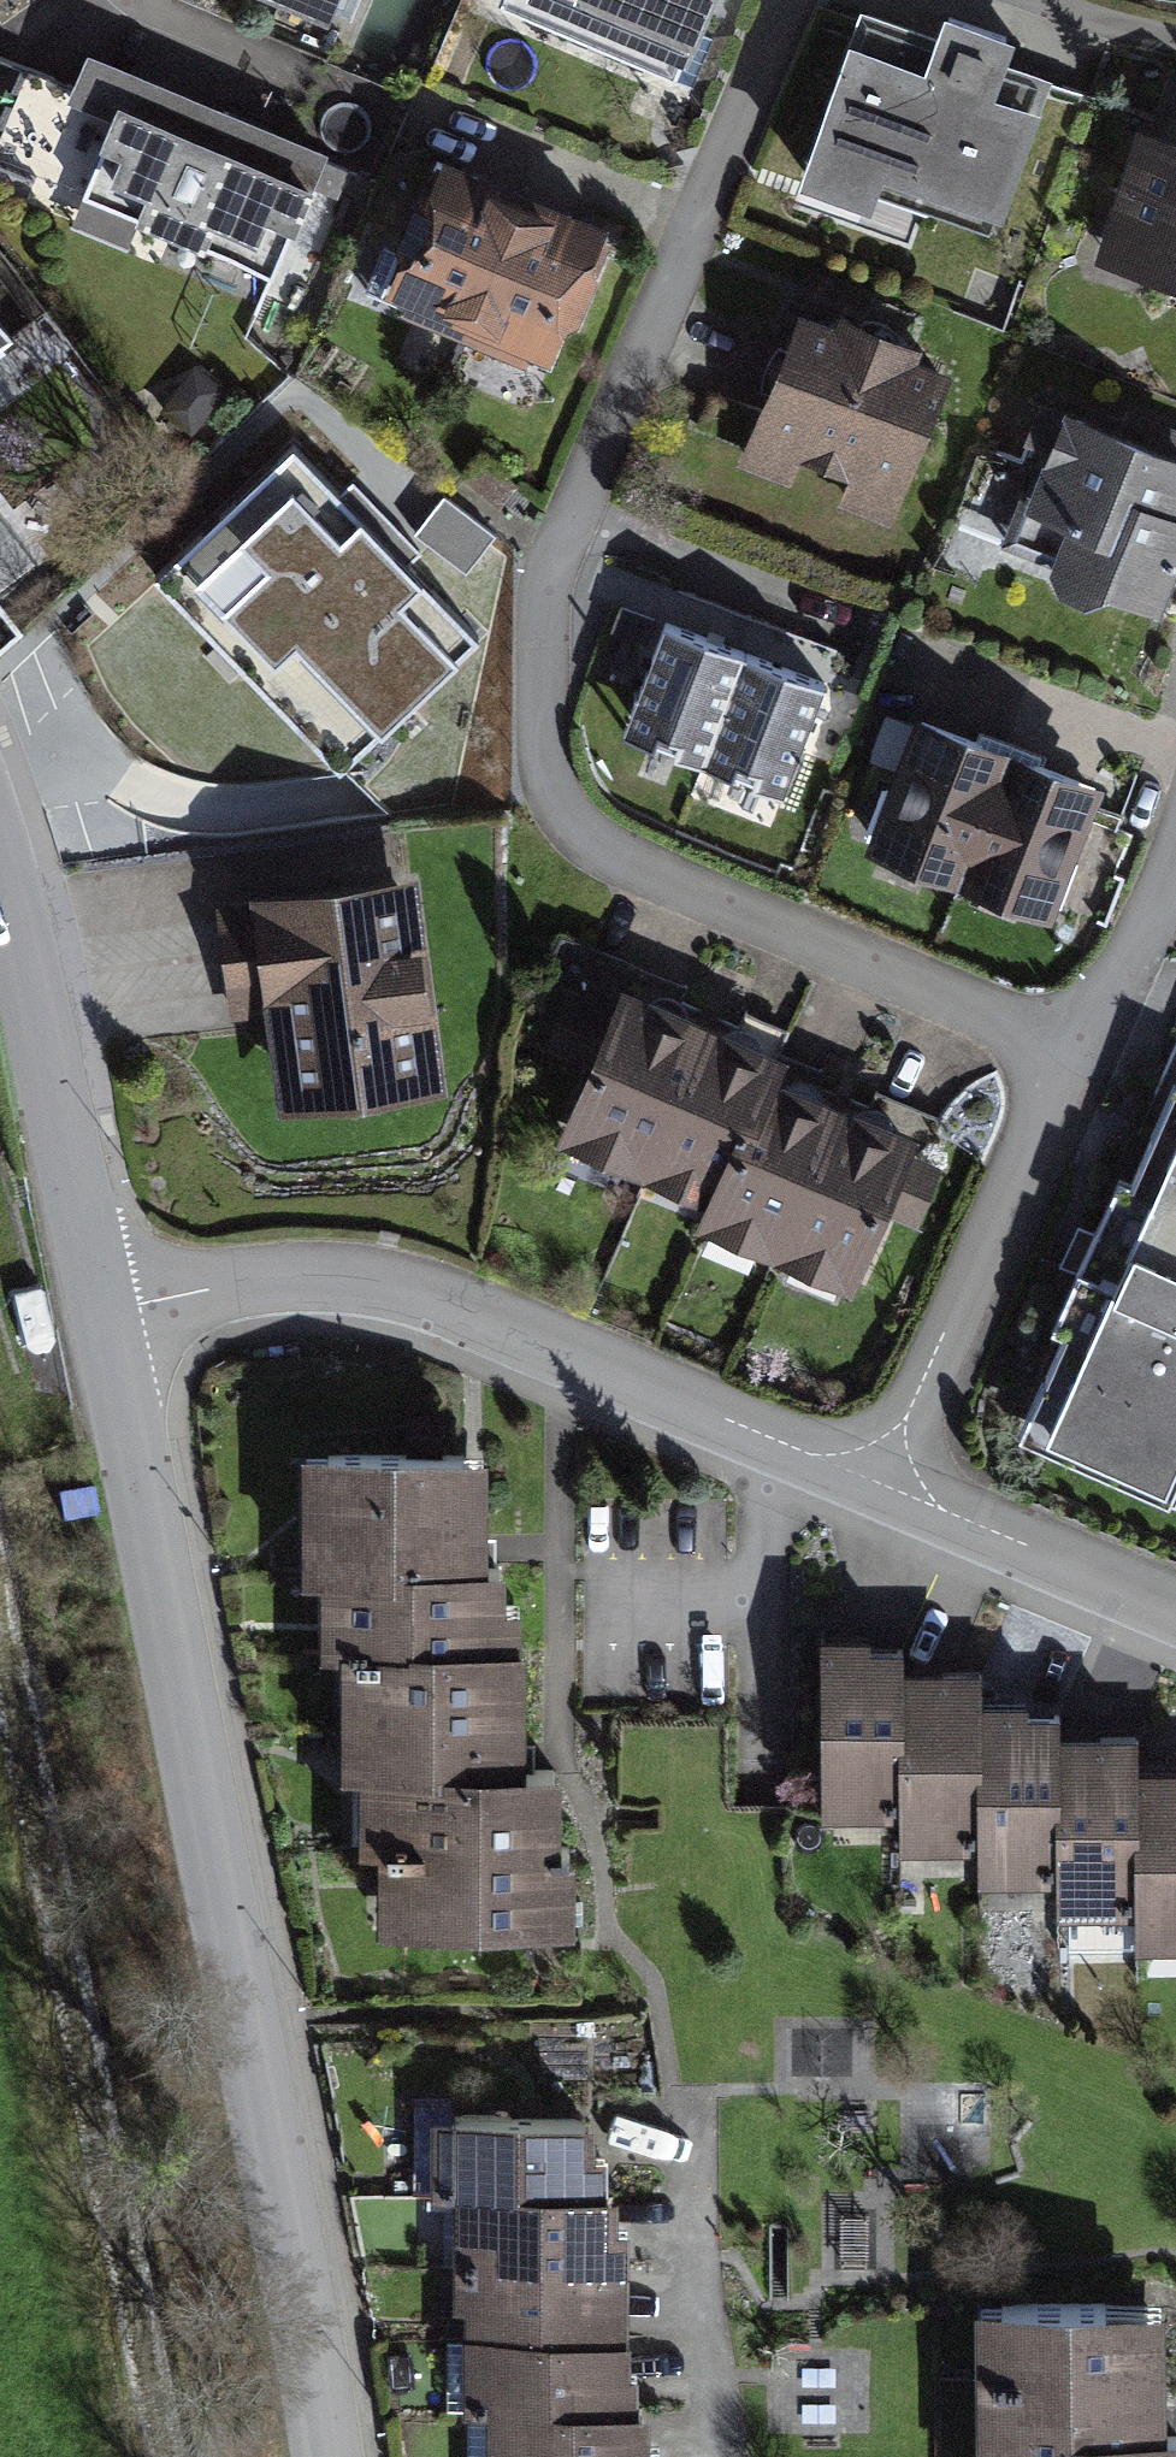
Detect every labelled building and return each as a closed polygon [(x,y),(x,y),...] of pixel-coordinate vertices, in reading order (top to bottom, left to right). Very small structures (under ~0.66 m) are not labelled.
[(345,23),(355,0),(290,0),(345,23)] [(487,10),(691,96),(732,0),(492,0),(487,10)] [(941,34),(864,6),(797,191),(868,217),(882,179),(998,221),(1052,74),(1007,58),(1017,32),(950,8),(941,34)] [(322,148),(87,51),(37,172),(272,268),(322,148)] [(1102,246),(1175,270),(1175,135),(1141,124),(1102,246)] [(522,190),(439,155),(383,290),(466,324),(522,190)] [(605,224),(522,190),(466,324),(549,358),(605,224)] [(0,321),(0,346),(12,337),(0,321)] [(933,379),(792,329),(741,468),(883,518),(933,379)] [(194,604),(339,747),(476,608),(289,425),(135,581),(177,621),(194,604)] [(1052,434),(1018,531),(1058,545),(1042,589),(1159,630),(1175,582),(1175,477),(1052,434)] [(414,534),(469,567),(496,522),(441,489),(414,534)] [(12,544),(0,523),(0,551),(12,544)] [(736,666),(658,636),(617,745),(696,774),(736,666)] [(815,695),(736,666),(696,774),(774,803),(815,695)] [(997,764),(902,730),(851,868),(945,903),(997,764)] [(1091,799),(997,764),(945,903),(1040,937),(1091,799)] [(448,1077),(420,875),(215,903),(231,1025),(270,1020),(281,1100),(448,1077)] [(581,1078),(547,1158),(622,1190),(687,1039),(611,1007),(607,1017),(572,1002),(546,1063),(581,1078)] [(687,1039),(622,1190),(698,1222),(755,1088),(763,1071),(687,1039)] [(698,1222),(691,1239),(766,1271),(831,1120),(755,1088),(698,1222)] [(1169,1088),(1013,1445),(1172,1514),(1175,1505),(1175,1091),(1169,1088)] [(831,1120),(766,1271),(842,1304),(877,1222),(910,1236),(934,1180),(901,1166),(907,1153),(831,1120)] [(320,1578),(320,1657),(339,1657),(522,1656),(522,1603),(508,1603),(508,1554),(487,1554),(486,1452),(302,1453),(303,1578),(320,1578)] [(522,1656),(339,1657),(340,1777),(358,1776),(359,1847),(379,1847),(379,1927),(572,1926),(571,1821),(556,1821),(555,1756),(523,1756),(522,1656)] [(892,1662),(813,1662),(815,1835),(894,1834),(892,1691),(892,1662)] [(971,1690),(892,1691),(894,1834),(894,1864),(973,1863),(971,1728),(971,1690)] [(1050,1727),(971,1728),(973,1863),(973,1901),(1052,1900),(1050,1757),(1050,1727)] [(1128,1756),(1050,1757),(1052,1900),(1052,1930),(1130,1929),(1129,1793),(1128,1756)] [(1129,1793),(1130,1929),(1131,1966),(1175,1966),(1175,1793),(1129,1793)] [(595,2113),(438,2114),(438,2187),(463,2187),(596,2186),(595,2113)] [(596,2186),(463,2187),(463,2260),(466,2260),(621,2259),(621,2186),(596,2186)] [(621,2259),(466,2260),(466,2333),(471,2333),(624,2332),(623,2259),(621,2259)] [(975,2306),(976,2456),(1175,2456),(1175,2435),(1163,2435),(1162,2305),(975,2306)] [(624,2332),(471,2333),(472,2407),(485,2407),(630,2405),(629,2332),(624,2332)] [(485,2407),(486,2456),(643,2456),(643,2405),(630,2405),(485,2407)]
